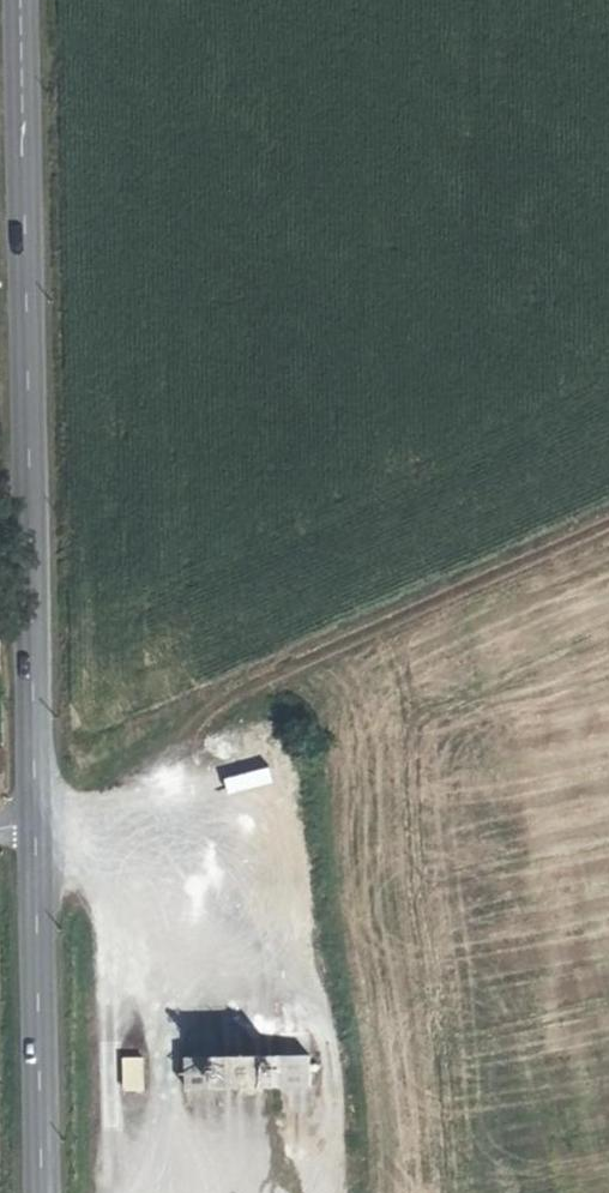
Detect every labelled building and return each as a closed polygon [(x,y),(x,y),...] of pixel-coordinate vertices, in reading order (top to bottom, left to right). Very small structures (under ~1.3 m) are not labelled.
[(222,1090),(221,1054),(193,1054),(194,1072),(193,1090),(222,1090)] [(254,1091),(285,1092),(285,1055),(254,1055),(221,1054),(222,1090),(254,1091)] [(148,1055),(128,1055),(128,1090),(148,1090),(148,1055)] [(285,1055),(285,1092),(315,1093),(317,1073),(316,1055),(285,1055)]
